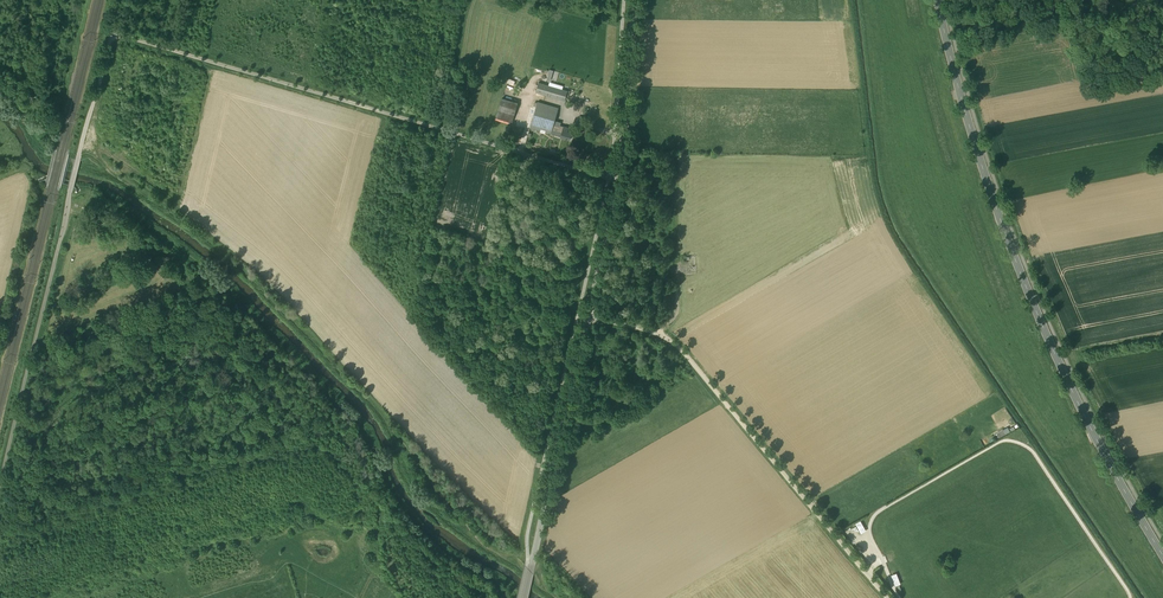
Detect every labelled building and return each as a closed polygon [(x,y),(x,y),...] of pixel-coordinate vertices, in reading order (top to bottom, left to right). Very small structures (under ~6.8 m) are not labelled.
[(556,83),(559,72),(549,69),(546,80),(556,83)] [(536,91),(566,99),(569,89),(539,80),(536,91)] [(512,123),(518,102),(502,98),(497,119),(512,123)] [(562,133),(560,138),(570,140),(572,132),(567,131),(569,128),(560,125),(559,126),(553,125),(558,107),(538,102),(530,128),(551,133),(551,132),(552,132),(551,132),(552,130),(557,132),(557,133),(558,132),(562,133)] [(1008,427),(996,432),(999,437),(1010,432),(1008,427)]
